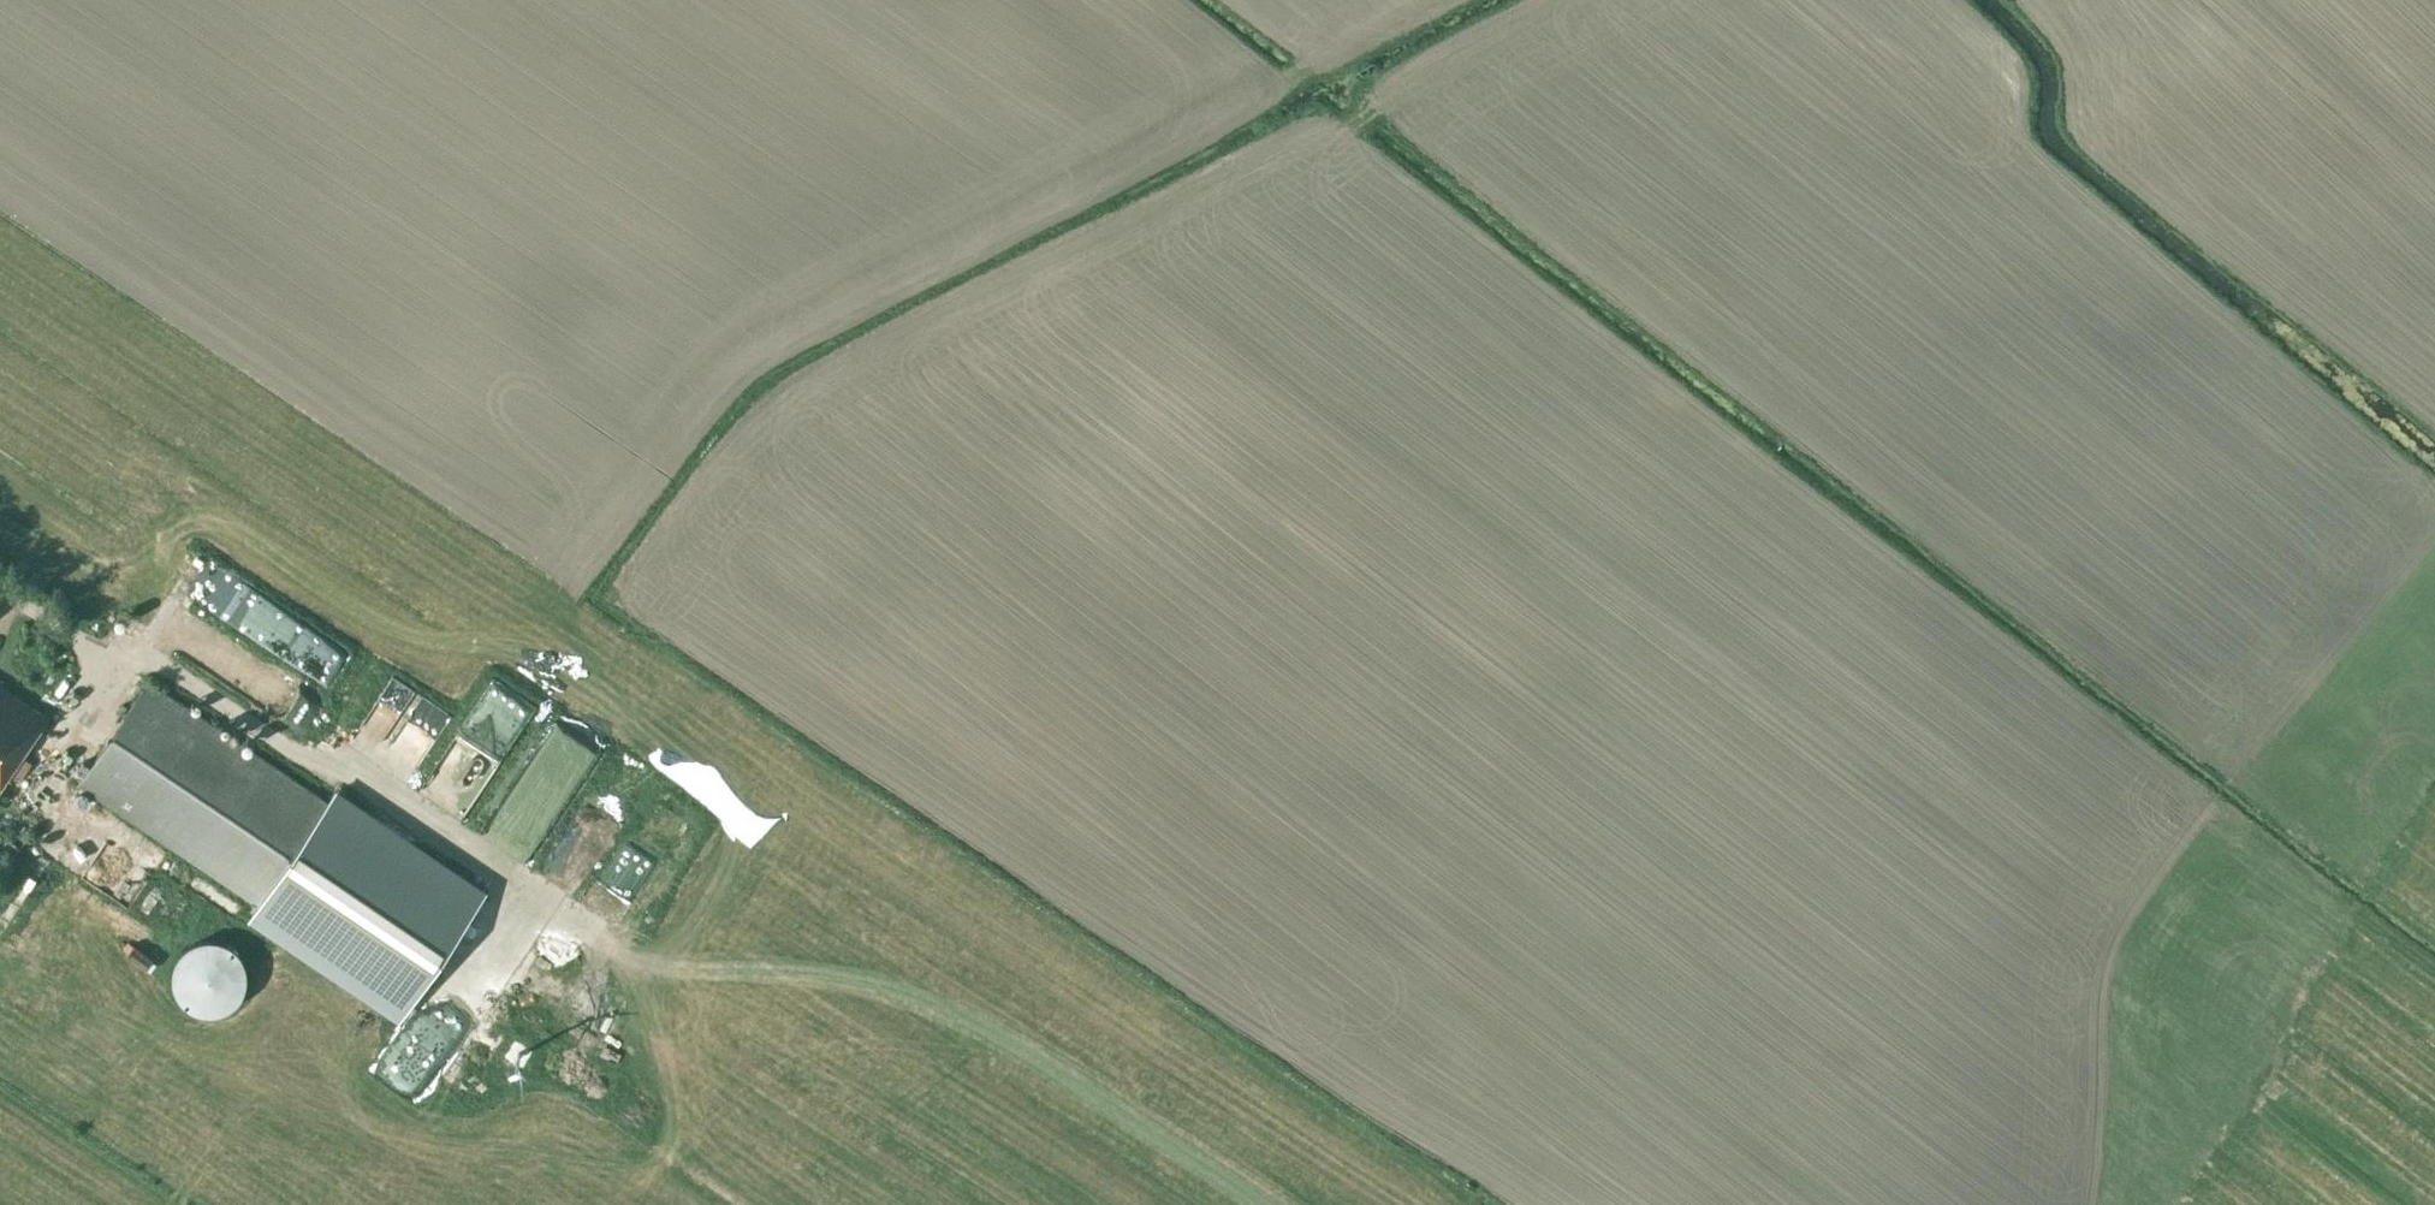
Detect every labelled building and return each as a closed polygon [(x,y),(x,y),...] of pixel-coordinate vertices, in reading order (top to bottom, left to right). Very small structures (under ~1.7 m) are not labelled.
[(77,603),(96,610),(101,594),(82,587),(77,603)] [(388,677),(366,715),(387,727),(393,717),(404,724),(411,713),(436,727),(446,710),(388,677)] [(328,801),(149,680),(79,783),(259,904),(249,919),(398,1020),(487,889),(337,788),(328,801)] [(22,755),(48,717),(0,685),(0,788),(10,773),(20,779),(32,761),(22,755)] [(461,725),(448,716),(404,784),(454,816),(510,730),(474,706),(461,725)] [(110,879),(124,887),(117,899),(125,903),(148,864),(102,837),(76,880),(101,894),(110,879)] [(18,918),(46,860),(30,853),(2,910),(18,918)] [(248,969),(246,962),(242,955),(237,950),(232,945),(225,941),(218,939),(211,939),(204,939),(197,941),(190,945),(185,950),(180,955),(177,962),(174,969),(174,976),(174,983),(177,990),(180,997),(185,1002),(190,1007),(197,1010),(204,1013),(211,1013),(218,1013),(225,1010),(232,1007),(237,1002),(242,997),(246,990),(248,983),(248,976),(248,969)]
